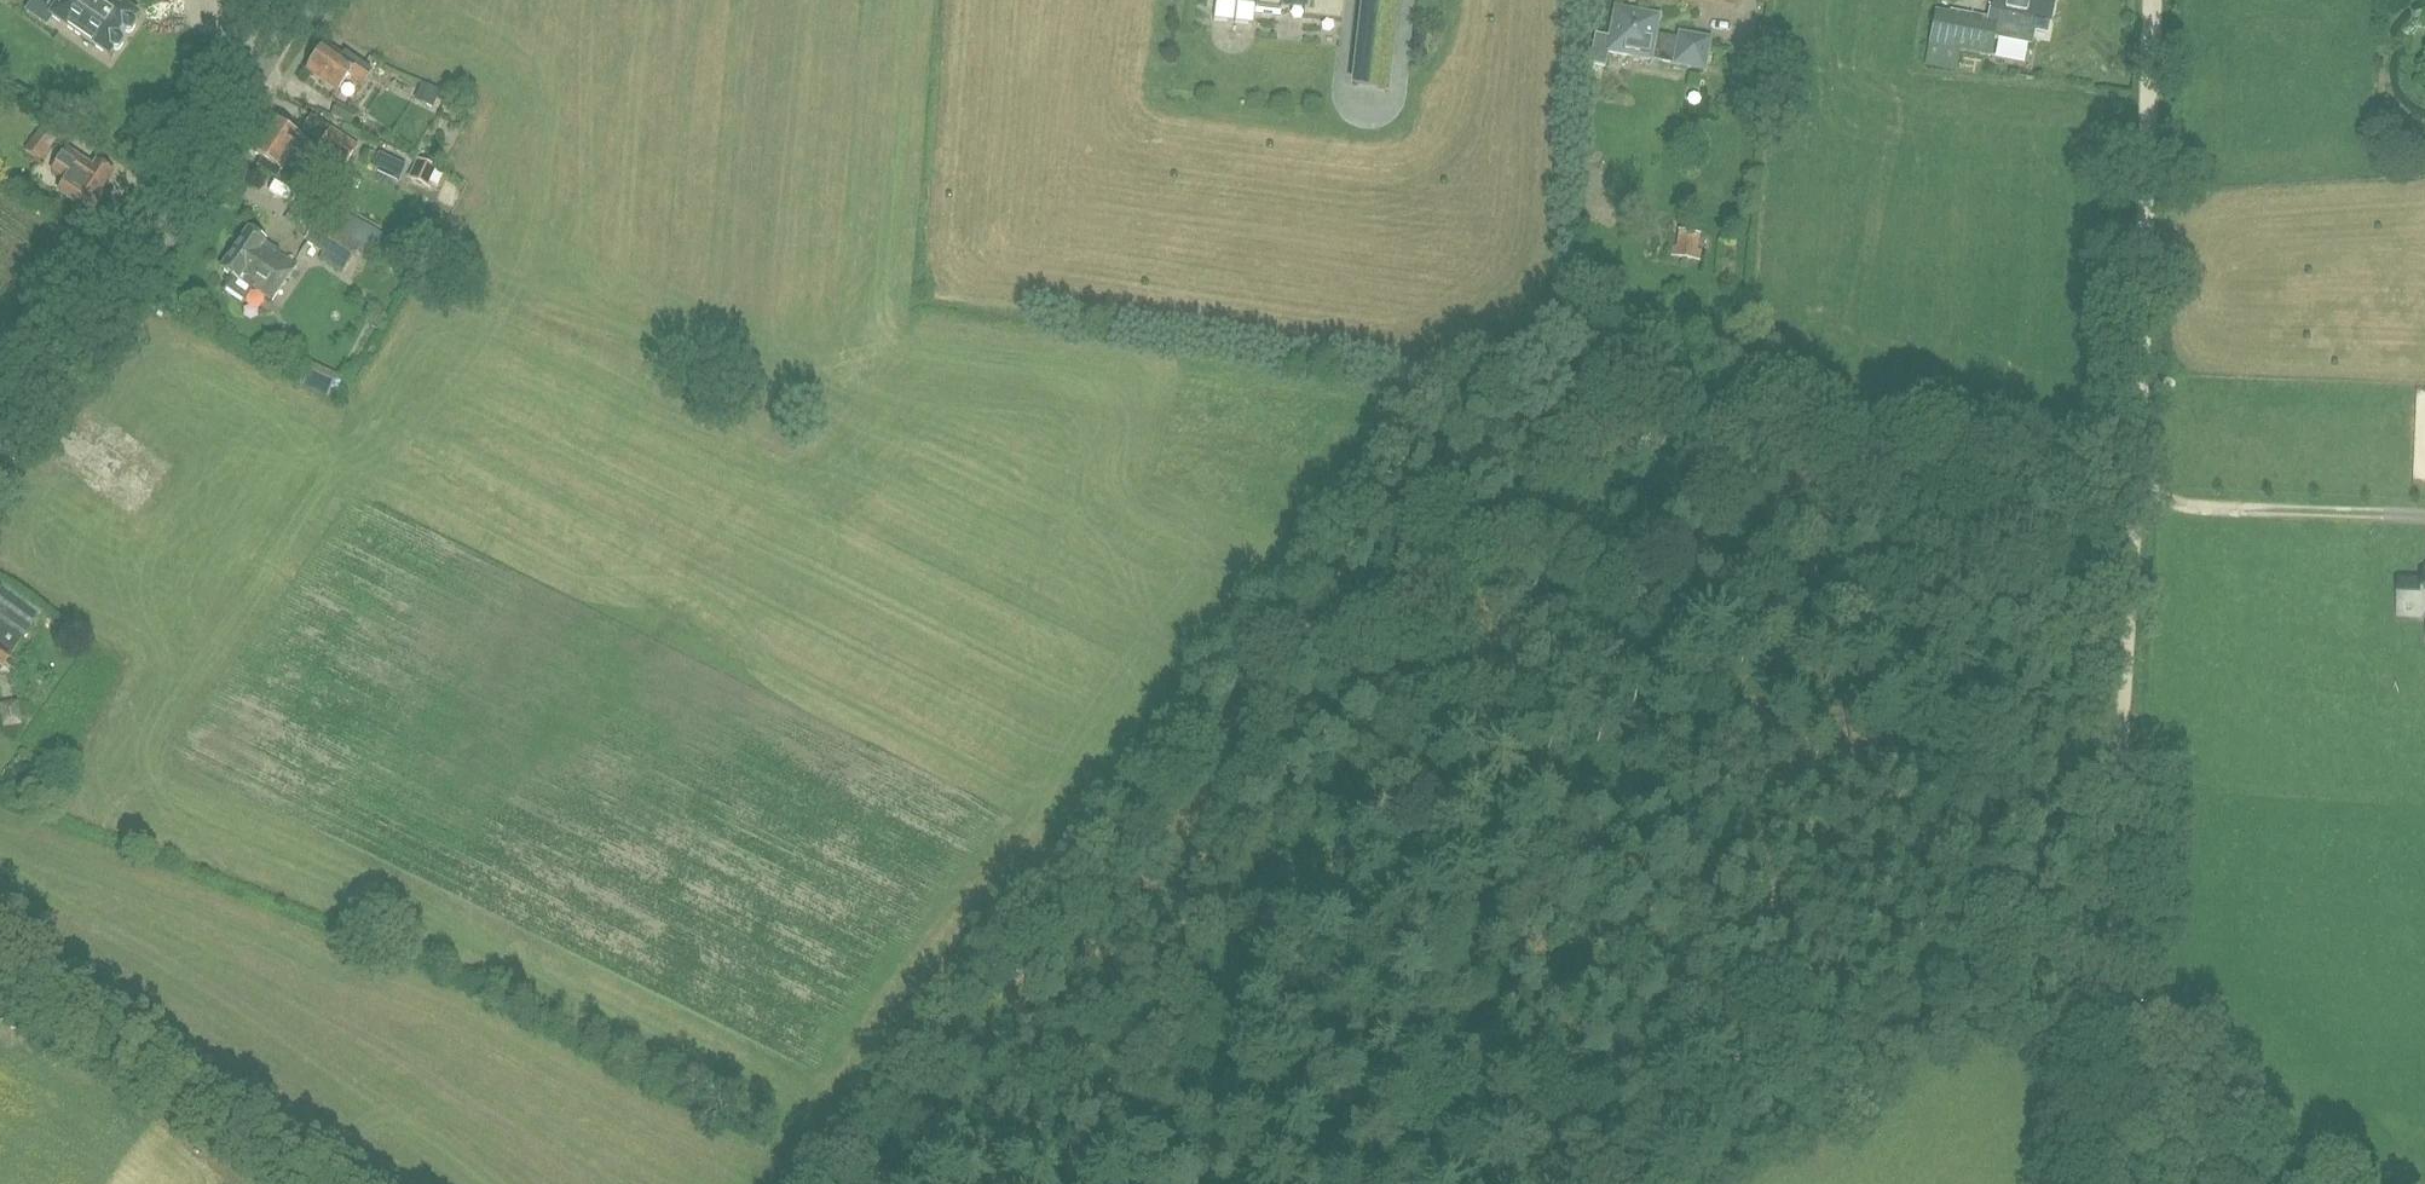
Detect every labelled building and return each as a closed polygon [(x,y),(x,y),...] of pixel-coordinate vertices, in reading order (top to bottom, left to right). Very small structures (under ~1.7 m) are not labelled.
[(49,15),(109,57),(113,50),(118,51),(123,43),(121,39),(126,33),(130,33),(135,26),(133,21),(135,18),(138,15),(135,13),(122,4),(122,3),(118,0),(60,0),(49,15)] [(1256,1),(1255,11),(1280,14),(1281,4),(1304,7),(1303,17),(1342,21),(1344,0),(1246,0),(1256,1)] [(1395,0),(1363,0),(1363,6),(1368,6),(1366,21),(1361,21),(1358,52),(1389,56),(1395,0)] [(1990,19),(1951,11),(1950,13),(1935,10),(1925,64),(1955,70),(1959,50),(1990,56),(1994,37),(2032,44),(2034,30),(2047,33),(2053,0),(1993,0),(1990,19)] [(1658,16),(1616,8),(1607,51),(1704,70),(1709,40),(1680,34),(1676,51),(1653,46),(1658,16)] [(1599,54),(1603,26),(1586,23),(1582,52),(1599,54)] [(306,71),(337,92),(348,75),(362,85),(371,71),(345,53),(342,57),(324,44),(306,71)] [(338,103),(332,115),(351,125),(357,113),(338,103)] [(320,142),(316,149),(303,140),(273,119),(251,151),(261,158),(256,166),(276,179),(294,153),(310,165),(311,163),(320,170),(330,156),(346,167),(359,147),(332,128),(331,129),(311,115),(301,129),(320,142)] [(25,150),(40,161),(57,137),(43,127),(25,150)] [(436,143),(421,163),(440,177),(454,156),(436,143)] [(91,216),(106,193),(102,190),(112,174),(96,163),(93,168),(67,151),(53,172),(67,181),(60,192),(77,203),(75,206),(91,216)] [(361,247),(364,243),(375,249),(383,234),(373,228),(347,215),(351,207),(336,199),(330,207),(329,206),(320,217),(304,241),(323,253),(319,259),(342,274),(361,247)] [(247,229),(220,268),(238,281),(240,277),(273,300),(296,266),(263,244),(265,241),(247,229)] [(1696,250),(1699,233),(1678,229),(1675,246),(1671,245),(1670,255),(1700,261),(1701,251),(1696,250)] [(2400,615),(2424,616),(2424,619),(2424,583),(2402,582),(2400,615)] [(3,666),(23,637),(34,622),(0,598),(0,664),(3,666)]
